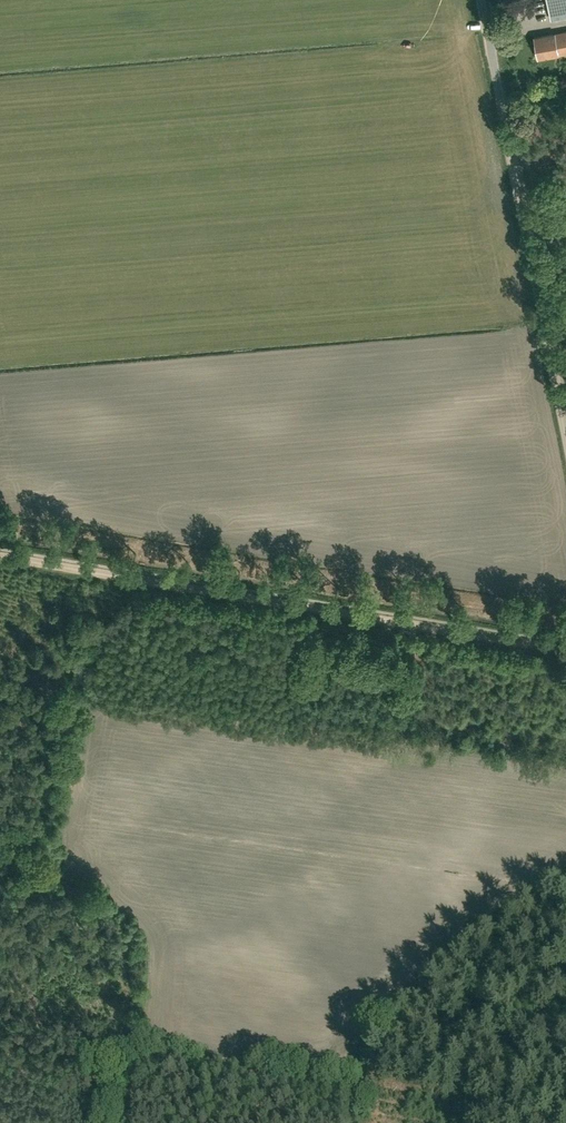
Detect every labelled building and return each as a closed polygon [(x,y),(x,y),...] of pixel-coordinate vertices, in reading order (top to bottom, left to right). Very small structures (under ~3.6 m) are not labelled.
[(552,20),(565,17),(565,0),(548,0),(552,20)] [(565,53),(565,30),(534,36),(538,58),(565,53)]
